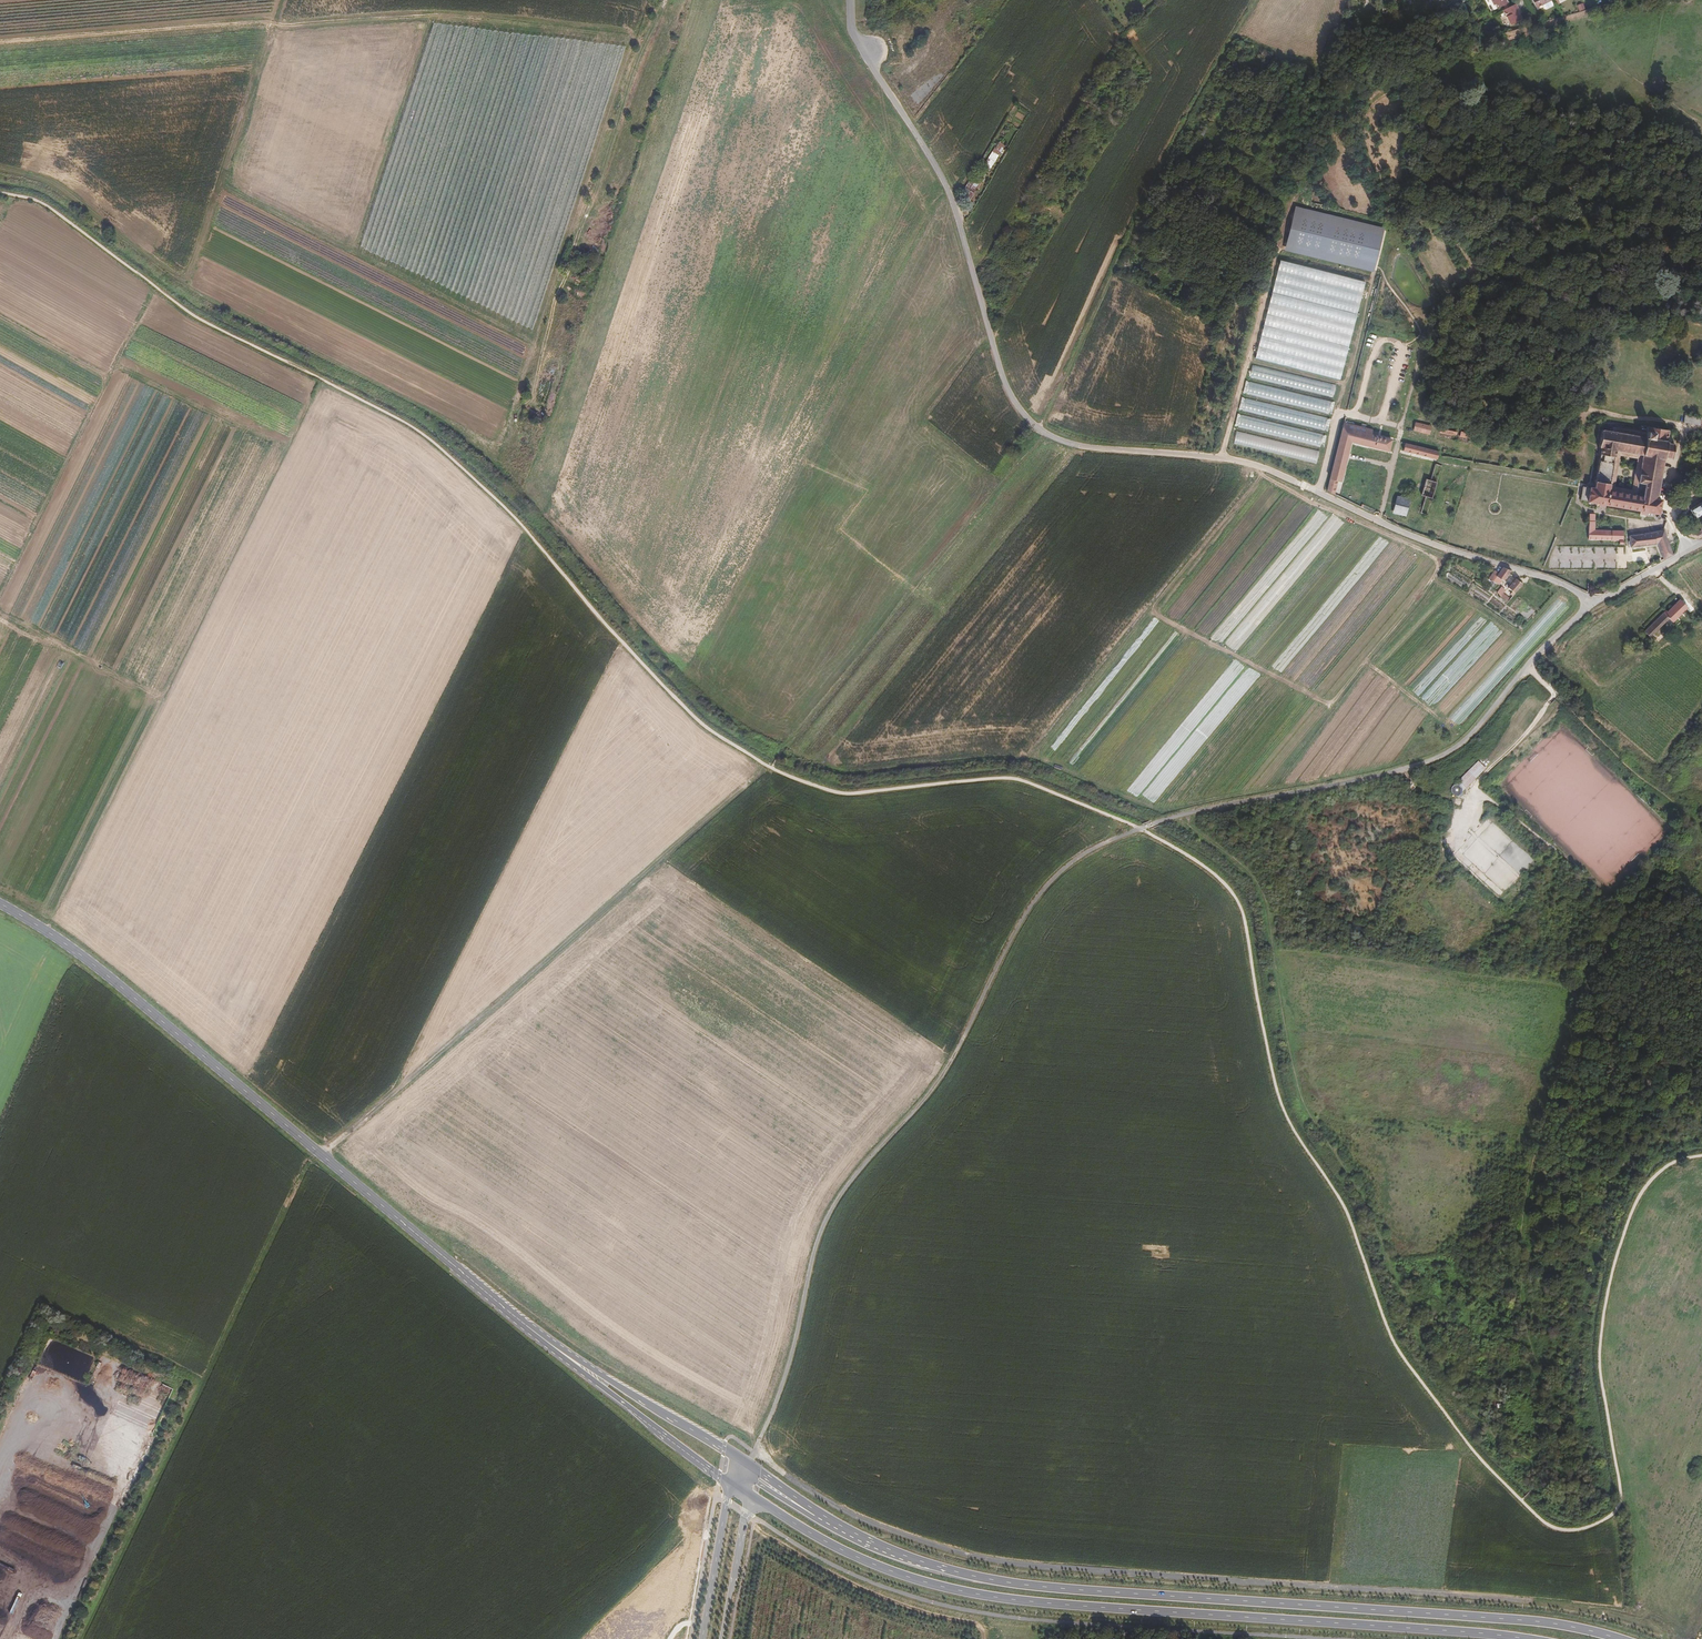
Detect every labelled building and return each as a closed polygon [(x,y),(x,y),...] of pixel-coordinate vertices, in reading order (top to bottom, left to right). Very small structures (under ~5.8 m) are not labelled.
[(1536,8),(1551,0),(1532,0),(1536,8)] [(1519,10),(1515,4),(1510,7),(1505,9),(1503,10),(1511,25),(1522,19),(1518,11),(1519,10)] [(940,19),(934,13),(925,23),(931,29),(940,19)] [(960,36),(947,25),(940,33),(952,44),(960,36)] [(899,87),(886,67),(882,70),(895,91),(899,87)] [(887,106),(889,101),(883,98),(880,103),(887,106)] [(915,122),(919,117),(907,99),(902,102),(915,122)] [(1203,136),(1209,129),(1204,125),(1198,133),(1203,136)] [(981,183),(971,177),(964,188),(961,194),(971,200),(977,189),(978,190),(981,183)] [(1308,180),(1300,178),(1298,187),(1307,189),(1308,180)] [(1387,231),(1298,209),(1288,247),(1378,269),(1387,231)] [(1157,268),(1142,260),(1138,268),(1153,276),(1157,268)] [(1214,366),(1212,373),(1221,377),(1223,370),(1214,366)] [(1491,379),(1489,390),(1497,392),(1499,381),(1491,379)] [(1492,402),(1479,399),(1477,408),(1490,411),(1492,402)] [(1685,414),(1684,423),(1700,425),(1701,417),(1685,414)] [(1432,426),(1415,422),(1413,430),(1430,434),(1432,426)] [(1355,426),(1344,423),(1327,491),(1334,494),(1338,480),(1341,481),(1351,441),(1355,426)] [(1602,447),(1617,450),(1638,454),(1642,430),(1613,425),(1612,431),(1602,430),(1599,447),(1602,447)] [(1372,430),(1355,426),(1351,441),(1368,446),(1372,430)] [(1642,430),(1638,454),(1644,455),(1637,495),(1610,491),(1617,450),(1602,447),(1594,488),(1583,487),(1580,500),(1600,504),(1606,505),(1641,511),(1647,512),(1646,516),(1654,517),(1657,521),(1661,518),(1659,514),(1661,500),(1657,499),(1664,457),(1672,458),(1674,444),(1667,443),(1669,430),(1648,426),(1647,430),(1642,430)] [(1478,434),(1461,431),(1460,437),(1477,440),(1478,434)] [(1371,435),(1368,446),(1389,451),(1392,440),(1371,435)] [(1439,452),(1405,443),(1403,451),(1437,459),(1439,452)] [(1610,491),(1637,495),(1644,455),(1638,454),(1617,450),(1610,491)] [(1442,466),(1435,464),(1434,468),(1434,469),(1430,480),(1437,482),(1442,466)] [(1432,498),(1437,482),(1430,480),(1426,479),(1420,478),(1416,493),(1421,495),(1420,499),(1424,501),(1425,497),(1432,498)] [(1397,497),(1396,502),(1408,505),(1410,499),(1397,497)] [(1427,515),(1432,498),(1425,497),(1424,501),(1424,502),(1420,513),(1427,515)] [(1408,505),(1396,502),(1393,513),(1405,516),(1408,505)] [(1690,510),(1692,513),(1688,516),(1690,520),(1695,517),(1695,518),(1701,514),(1701,502),(1690,510)] [(1595,521),(1589,521),(1588,540),(1619,540),(1619,544),(1623,544),(1623,531),(1595,530),(1595,521)] [(1658,545),(1663,559),(1673,555),(1664,530),(1629,536),(1631,547),(1656,543),(1656,545),(1658,545)] [(1701,537),(1701,534),(1700,531),(1697,532),(1687,530),(1684,532),(1686,535),(1698,539),(1701,537)] [(1488,594),(1500,577),(1505,578),(1509,573),(1497,569),(1487,582),(1485,581),(1480,589),(1488,594)] [(1522,583),(1516,578),(1508,589),(1514,593),(1522,583)] [(1495,592),(1492,597),(1490,599),(1497,604),(1502,596),(1495,592)] [(1672,621),(1673,622),(1688,607),(1680,599),(1667,611),(1665,614),(1672,621)] [(1670,624),(1672,621),(1665,614),(1667,611),(1666,610),(1644,631),(1650,637),(1666,621),(1670,624)] [(1485,767),(1478,761),(1459,781),(1465,787),(1485,767)] [(1458,795),(1460,794),(1461,792),(1461,789),(1460,787),(1458,785),(1455,785),(1453,786),(1451,789),(1451,791),(1453,794),(1455,795),(1458,795)]
